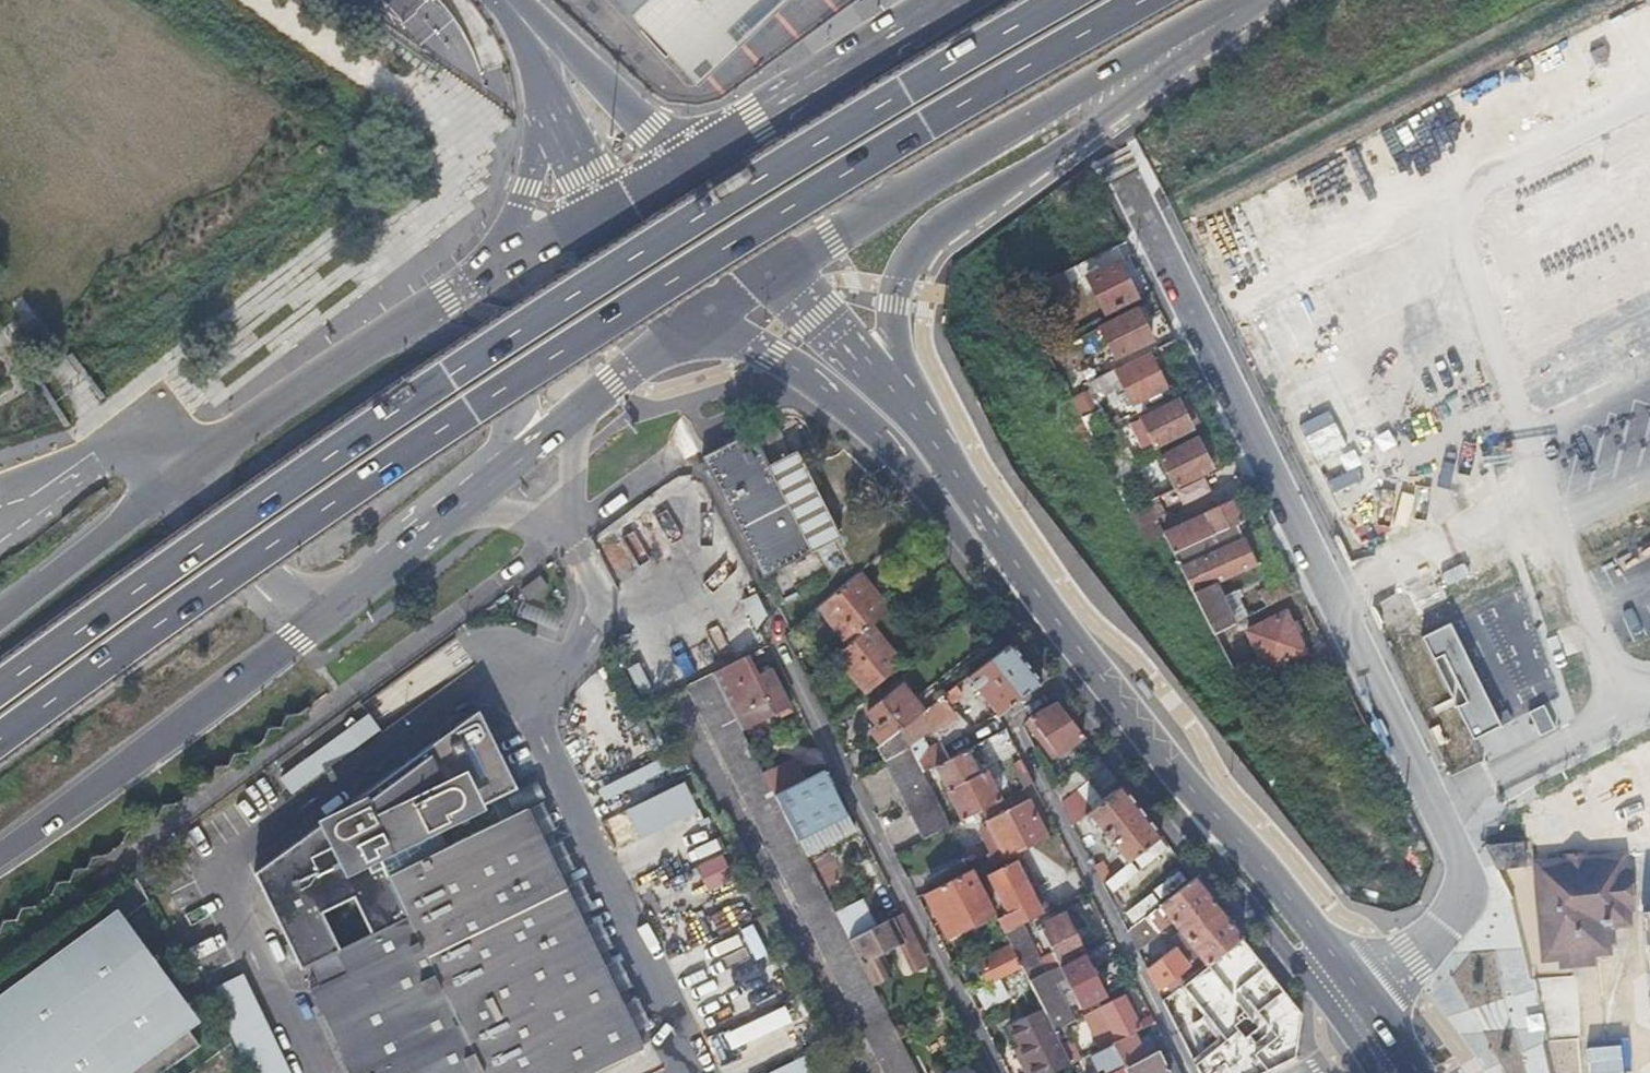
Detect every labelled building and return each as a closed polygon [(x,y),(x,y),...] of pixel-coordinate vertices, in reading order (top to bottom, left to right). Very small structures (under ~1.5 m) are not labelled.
[(697,83),(786,0),(619,0),(697,83)] [(1109,226),(1094,234),(1100,245),(1114,237),(1109,226)] [(1042,242),(1050,259),(1058,255),(1047,233),(1039,237),(1042,242)] [(1114,260),(1107,247),(1076,263),(1083,276),(1114,260)] [(1133,297),(1114,260),(1083,276),(1102,313),(1133,297)] [(1058,273),(1035,285),(1043,300),(1068,287),(1061,271),(1058,273)] [(1112,355),(1140,341),(1147,338),(1132,309),(1097,327),(1112,355)] [(1162,386),(1144,352),(1118,366),(1111,369),(1129,404),(1162,386)] [(1287,390),(1356,547),(1411,524),(1342,366),(1287,390)] [(1102,374),(1085,383),(1090,394),(1107,385),(1102,374)] [(1143,445),(1148,443),(1149,444),(1190,424),(1177,397),(1130,420),(1143,445)] [(1097,409),(1079,418),(1088,436),(1106,426),(1097,409)] [(774,435),(766,420),(747,430),(755,446),(774,435)] [(1383,454),(1398,446),(1387,425),(1372,434),(1383,454)] [(697,455),(758,575),(834,535),(790,450),(764,463),(763,464),(754,446),(755,446),(747,430),(697,455)] [(1192,437),(1154,455),(1168,483),(1205,464),(1192,437)] [(1100,461),(1113,486),(1138,473),(1125,446),(1099,459),(1100,461)] [(1159,510),(1152,495),(1124,508),(1141,542),(1158,533),(1150,515),(1159,510)] [(1232,522),(1237,520),(1226,500),(1159,532),(1170,554),(1232,522)] [(1251,563),(1232,522),(1170,554),(1209,631),(1228,622),(1209,582),(1251,563)] [(855,571),(814,606),(845,643),(868,624),(879,615),(887,609),(855,571)] [(1293,589),(1286,574),(1253,590),(1261,606),(1293,589)] [(1261,668),(1299,649),(1280,611),(1242,630),(1261,668)] [(1500,726),(1450,623),(1421,637),(1472,740),(1500,726)] [(845,643),(831,654),(862,692),(899,662),(868,624),(845,643)] [(1532,701),(1588,680),(1569,626),(1512,647),(1532,701)] [(963,675),(995,714),(1038,680),(1006,640),(963,675)] [(727,706),(738,728),(785,702),(767,665),(749,674),(740,656),(709,671),(722,696),(727,706)] [(637,665),(625,671),(638,696),(650,690),(637,665)] [(800,848),(772,794),(761,773),(738,728),(727,706),(722,696),(709,671),(684,684),(883,1072),(915,1072),(890,1023),(876,996),(868,980),(846,939),(832,910),(800,848)] [(871,747),(879,757),(905,743),(897,728),(919,710),(897,683),(862,712),(872,725),(867,730),(877,743),(871,747)] [(952,684),(919,710),(897,728),(905,743),(915,735),(950,710),(944,702),(958,692),(952,684)] [(1080,734),(1055,702),(1025,716),(1022,720),(1050,757),(1080,734)] [(512,786),(473,709),(348,801),(352,809),(334,818),(332,819),(331,820),(329,823),(329,825),(329,827),(330,830),(330,831),(322,836),(318,826),(253,873),(300,968),(309,964),(318,983),(309,988),(319,1009),(321,1008),(339,1044),(337,1045),(338,1047),(341,1046),(354,1072),(587,1072),(641,1047),(522,806),(512,786)] [(905,743),(907,746),(910,753),(922,748),(915,735),(905,743)] [(922,748),(910,753),(918,769),(945,757),(936,741),(922,748)] [(879,757),(882,760),(907,746),(905,743),(879,757)] [(882,760),(920,838),(946,824),(946,823),(924,782),(918,769),(910,753),(907,746),(882,760)] [(975,771),(963,747),(945,757),(918,769),(924,782),(936,776),(958,818),(976,808),(996,799),(980,768),(975,771)] [(772,794),(803,777),(792,757),(761,773),(772,794)] [(841,806),(821,768),(803,777),(772,794),(800,848),(819,838),(812,823),(841,806)] [(1068,773),(1051,787),(1058,801),(1077,786),(1068,773)] [(530,777),(512,786),(522,806),(541,797),(530,777)] [(691,778),(631,806),(644,836),(705,808),(691,778)] [(1081,813),(1121,864),(1159,834),(1119,784),(1081,813)] [(1002,858),(1045,836),(1025,797),(1002,808),(982,819),(1002,858)] [(1002,808),(997,798),(996,799),(976,808),(982,819),(1002,808)] [(988,856),(992,863),(1002,858),(982,819),(974,823),(991,855),(988,856)] [(1486,844),(1499,871),(1526,869),(1525,842),(1486,844)] [(724,851),(699,864),(713,890),(738,878),(724,851)] [(1565,868),(1539,870),(1547,956),(1563,955),(1564,963),(1589,961),(1588,952),(1604,950),(1602,922),(1623,921),(1621,905),(1625,904),(1622,878),(1618,878),(1617,862),(1582,865),(1582,857),(1564,859),(1565,868)] [(1017,922),(1038,912),(1012,859),(985,872),(1004,911),(1011,925),(1017,922)] [(1090,864),(1099,881),(1107,875),(1099,860),(1090,864)] [(944,929),(987,907),(968,868),(924,891),(944,929)] [(1191,875),(1123,929),(1132,946),(1169,918),(1178,929),(1165,939),(1170,946),(1143,967),(1153,988),(1185,964),(1184,962),(1196,953),(1204,964),(1239,936),(1191,875)] [(664,894),(666,907),(688,905),(686,892),(664,894)] [(860,896),(832,910),(846,939),(874,924),(860,896)] [(874,924),(846,939),(868,980),(884,972),(875,952),(912,933),(901,911),(874,924)] [(1004,911),(993,917),(1000,930),(1011,925),(1004,911)] [(1017,964),(1025,979),(1044,969),(1055,964),(1079,951),(1059,911),(1035,924),(1051,957),(1039,964),(1017,922),(1011,925),(1000,930),(1007,944),(1017,964)] [(200,1043),(162,992),(147,1003),(132,982),(153,966),(115,912),(0,994),(0,1072),(158,1072),(200,1043)] [(746,929),(716,942),(721,952),(750,940),(746,929)] [(1195,1072),(1253,1072),(1273,1064),(1290,1056),(1293,1041),(1301,1014),(1299,1011),(1282,990),(1239,936),(1204,964),(1159,999),(1158,999),(1195,1072)] [(1007,944),(974,961),(985,981),(1017,964),(1007,944)] [(1100,991),(1079,951),(1055,964),(1076,1005),(1100,991)] [(1039,1007),(1049,1027),(1069,1018),(1044,969),(1025,979),(1039,1007)] [(1575,1031),(1570,974),(1535,977),(1541,1034),(1575,1031)] [(211,990),(251,1072),(285,1072),(238,977),(211,990)] [(988,1004),(1010,1000),(1006,980),(985,984),(988,1004)] [(901,984),(876,996),(890,1023),(915,1010),(901,984)] [(1124,990),(1119,992),(1126,1007),(1131,1004),(1124,990)] [(1119,992),(1096,1004),(1114,1039),(1129,1031),(1137,1027),(1126,1007),(1119,992)] [(789,1003),(728,1032),(736,1050),(797,1021),(789,1003)] [(1039,1007),(1004,1024),(1029,1072),(1044,1072),(1067,1062),(1049,1027),(1039,1007)] [(1109,1042),(1121,1065),(1125,1072),(1175,1072),(1176,1072),(1162,1044),(1160,1040),(1149,1045),(1139,1051),(1133,1039),(1129,1031),(1114,1039),(1109,1042)] [(1144,1034),(1133,1039),(1139,1051),(1149,1045),(1144,1034)] [(1601,1040),(1580,1040),(1580,1072),(1602,1072),(1601,1040)] [(817,1071),(812,1057),(767,1072),(812,1072),(817,1071)] [(1543,1072),(1561,1072),(1558,1058),(1541,1061),(1543,1072)]
